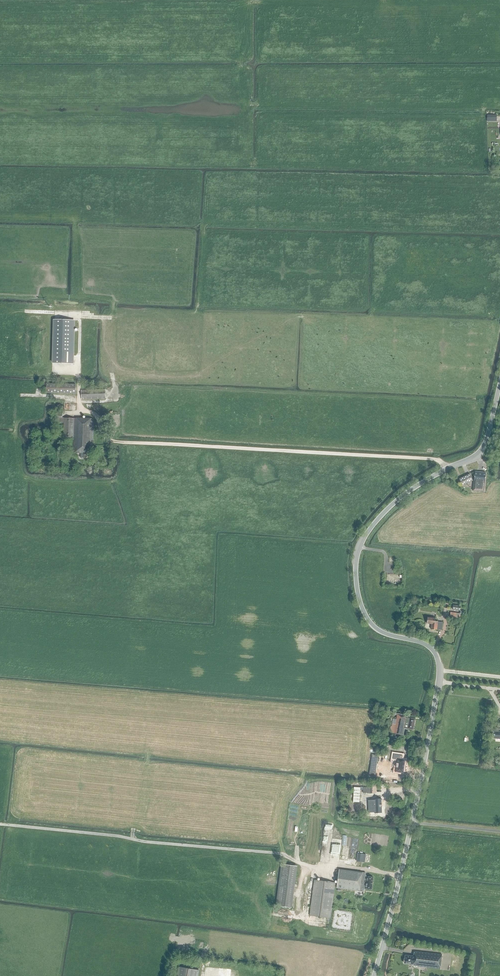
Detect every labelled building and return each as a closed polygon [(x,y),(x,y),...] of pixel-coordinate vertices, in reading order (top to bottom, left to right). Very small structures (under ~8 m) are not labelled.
[(54,320),(53,363),(73,363),(74,320),(54,320)] [(76,385),(46,384),(46,393),(75,394),(76,385)] [(105,399),(105,389),(81,390),(81,400),(105,399)] [(63,412),(57,412),(56,422),(64,422),(63,437),(74,438),(73,453),(81,453),(81,458),(90,458),(91,445),(92,446),(93,419),(62,418),(63,412)] [(486,473),(475,472),(473,491),(484,492),(486,473)] [(473,481),(469,474),(459,479),(462,486),(473,481)] [(435,618),(427,617),(427,624),(431,624),(431,629),(437,630),(442,630),(443,622),(438,622),(438,621),(435,621),(435,618)] [(407,715),(397,714),(395,725),(392,724),(392,727),(391,727),(390,729),(391,729),(391,732),(403,735),(404,728),(413,730),(415,719),(406,717),(407,715)] [(372,754),(369,775),(375,776),(377,761),(379,761),(380,758),(378,758),(378,755),(372,754)] [(393,755),(393,759),(397,760),(395,772),(403,773),(405,760),(401,760),(402,756),(393,755)] [(368,802),(368,815),(373,815),(380,815),(380,802),(373,802),(368,802)] [(349,859),(352,833),(345,833),(342,858),(349,859)] [(357,853),(356,861),(364,862),(365,854),(357,853)] [(296,867),(281,865),(276,906),(291,908),(296,867)] [(337,883),(335,883),(335,885),(337,885),(336,888),(359,891),(360,891),(363,891),(364,888),(365,888),(372,889),(373,878),(367,877),(365,876),(365,873),(339,869),(337,883)] [(335,885),(335,883),(314,880),(309,915),(330,918),(335,885)] [(441,954),(415,951),(414,954),(414,956),(405,955),(405,957),(403,957),(403,960),(404,962),(404,963),(412,964),(412,965),(440,968),(441,954)] [(178,968),(177,975),(198,975),(199,971),(178,968)]
